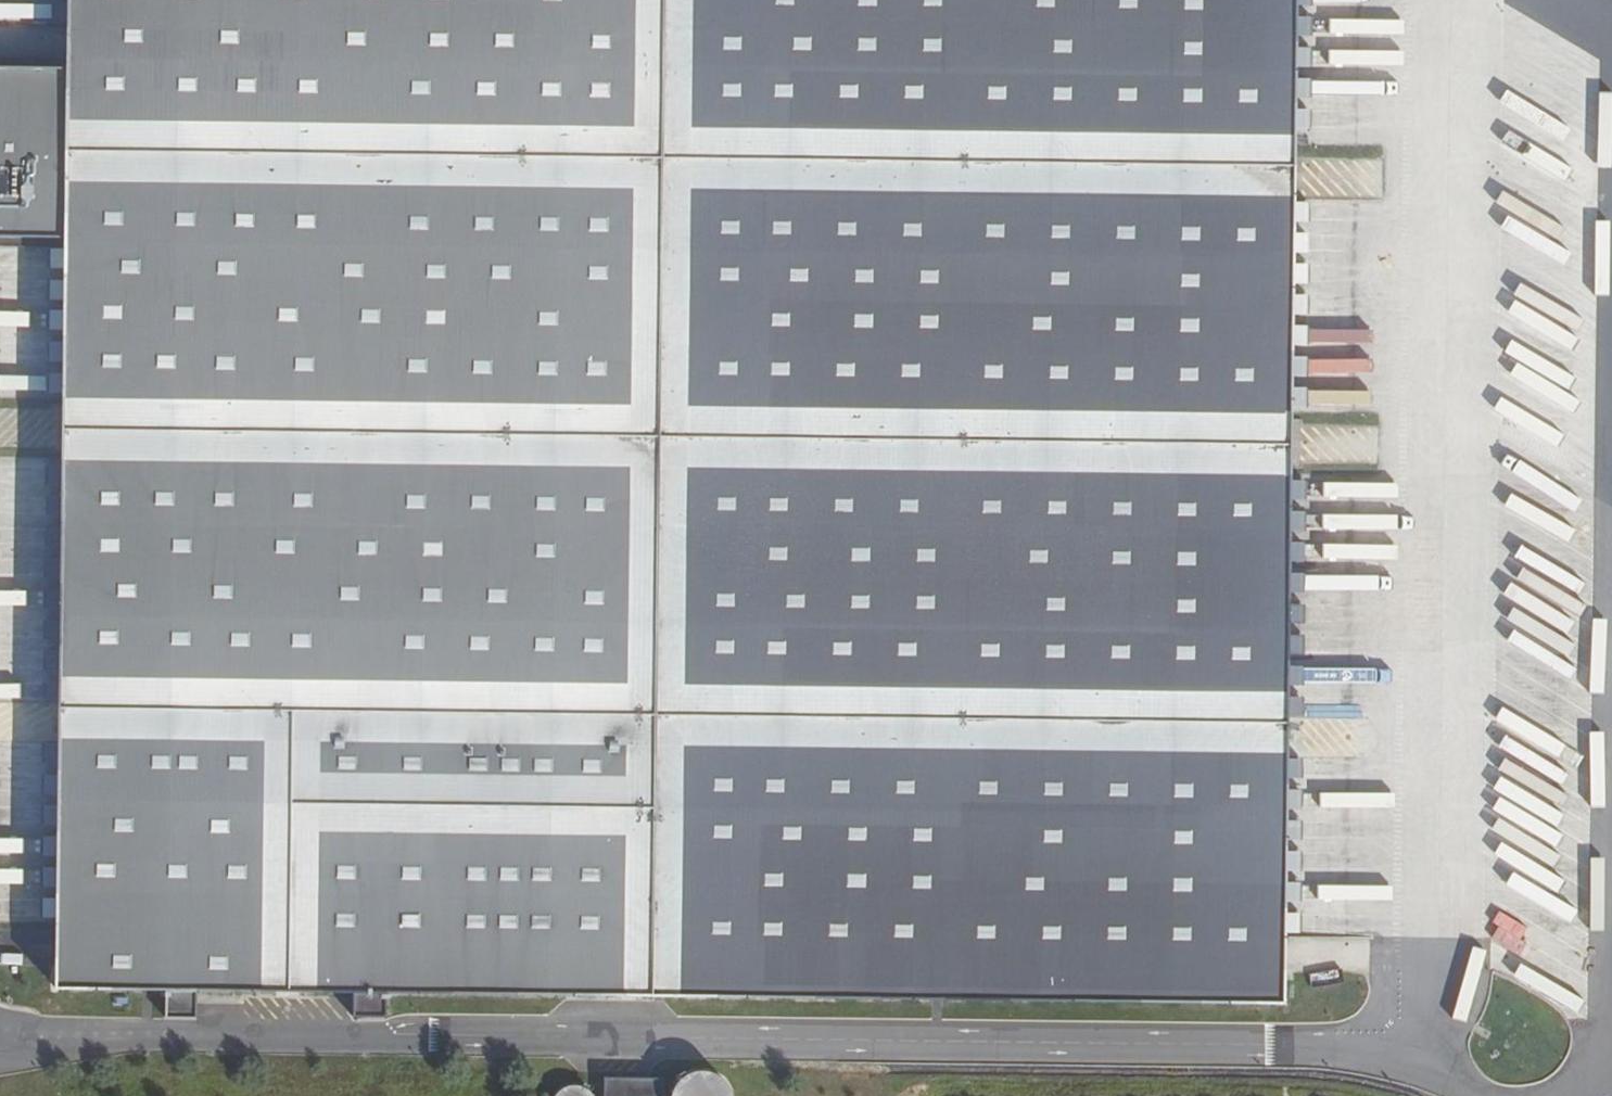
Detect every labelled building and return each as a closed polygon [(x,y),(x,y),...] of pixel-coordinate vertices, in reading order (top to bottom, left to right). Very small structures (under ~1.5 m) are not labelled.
[(1283,1007),(1283,954),(1298,0),(67,0),(67,13),(66,69),(0,68),(0,237),(64,238),(64,263),(63,299),(63,334),(62,370),(62,405),(61,441),(61,476),(60,512),(59,547),(59,582),(58,618),(58,653),(57,689),(57,724),(56,760),(56,795),(55,831),(55,866),(54,902),(54,937),(53,988),(165,990),(164,1018),(196,1019),(197,990),(352,993),(352,1017),(385,1017),(386,993),(1283,1007)] [(663,1078),(604,1077),(604,1095),(663,1095),(663,1078)] [(576,1084),(552,1095),(582,1095),(576,1084)]
